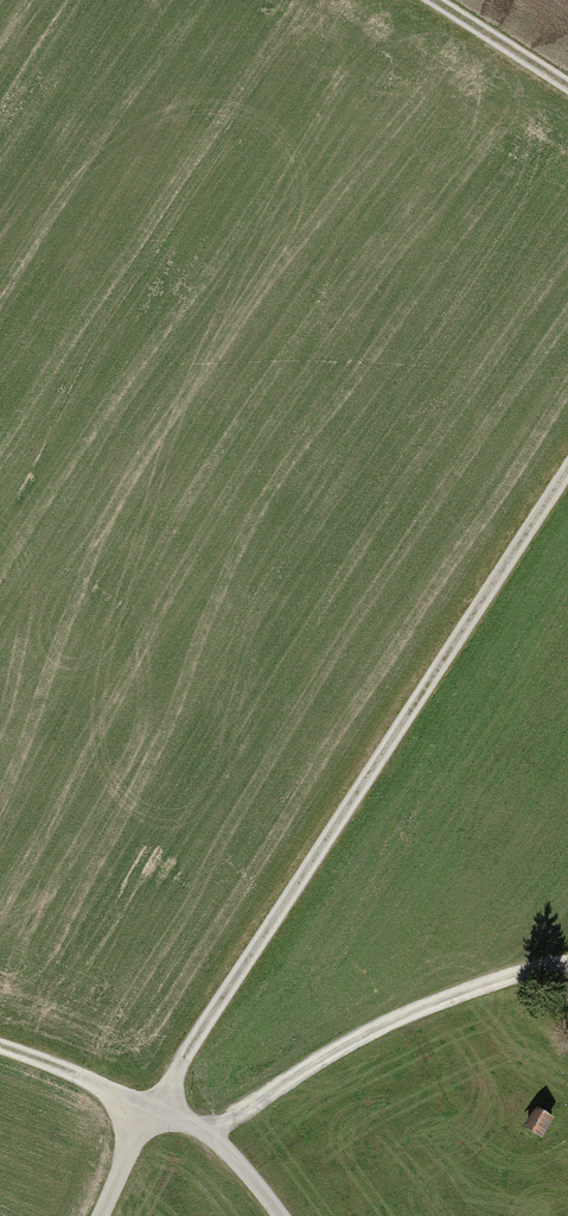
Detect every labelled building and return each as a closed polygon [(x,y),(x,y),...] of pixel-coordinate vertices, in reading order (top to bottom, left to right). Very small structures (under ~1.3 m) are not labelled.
[(551,1121),(538,1111),(527,1126),(540,1135),(551,1121)]
